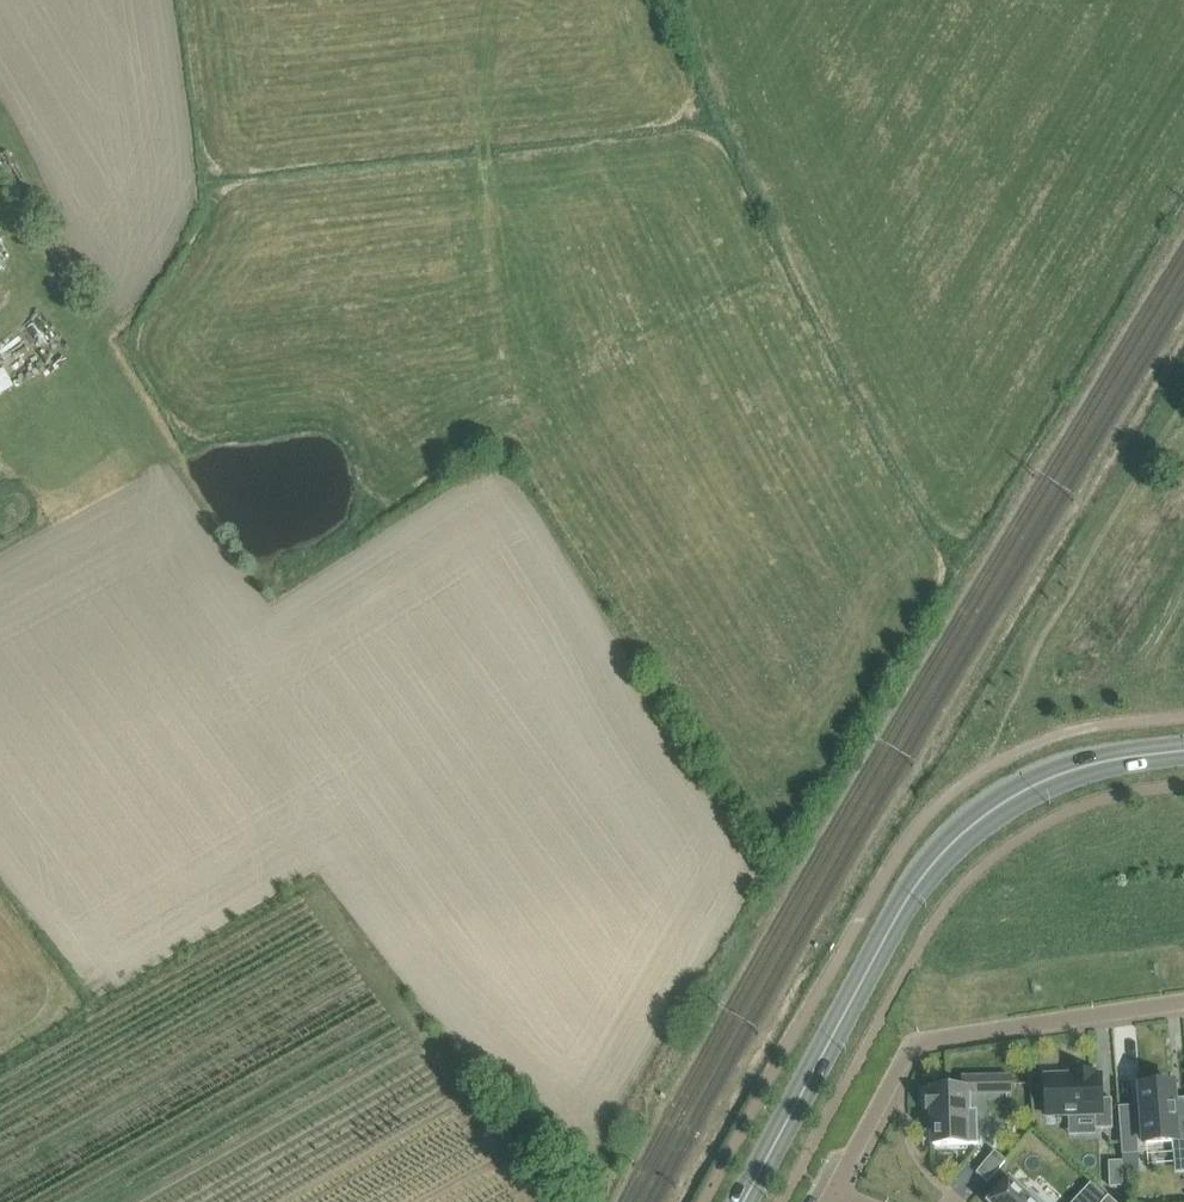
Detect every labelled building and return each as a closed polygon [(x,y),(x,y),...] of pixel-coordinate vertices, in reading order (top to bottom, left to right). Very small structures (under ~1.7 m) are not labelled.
[(16,385),(6,365),(0,368),(0,393),(16,385)] [(1069,1077),(1044,1077),(1045,1117),(1094,1116),(1095,1131),(1112,1130),(1111,1101),(1101,1101),(1100,1076),(1096,1076),(1096,1074),(1081,1074),(1081,1076),(1074,1077),(1074,1075),(1069,1075),(1069,1077)] [(1183,1168),(1183,1102),(1174,1103),(1172,1083),(1140,1086),(1144,1143),(1175,1141),(1177,1169),(1183,1168)] [(971,1109),(970,1088),(931,1089),(931,1090),(926,1090),(927,1112),(932,1112),(933,1144),(978,1143),(977,1109),(971,1109)] [(1135,1105),(1118,1106),(1121,1154),(1138,1153),(1135,1105)] [(1006,1160),(994,1150),(975,1172),(987,1182),(1006,1160)] [(1122,1158),(1107,1158),(1107,1185),(1122,1185),(1122,1158)] [(986,1201),(1044,1201),(1028,1187),(1024,1191),(1009,1177),(986,1201)]
